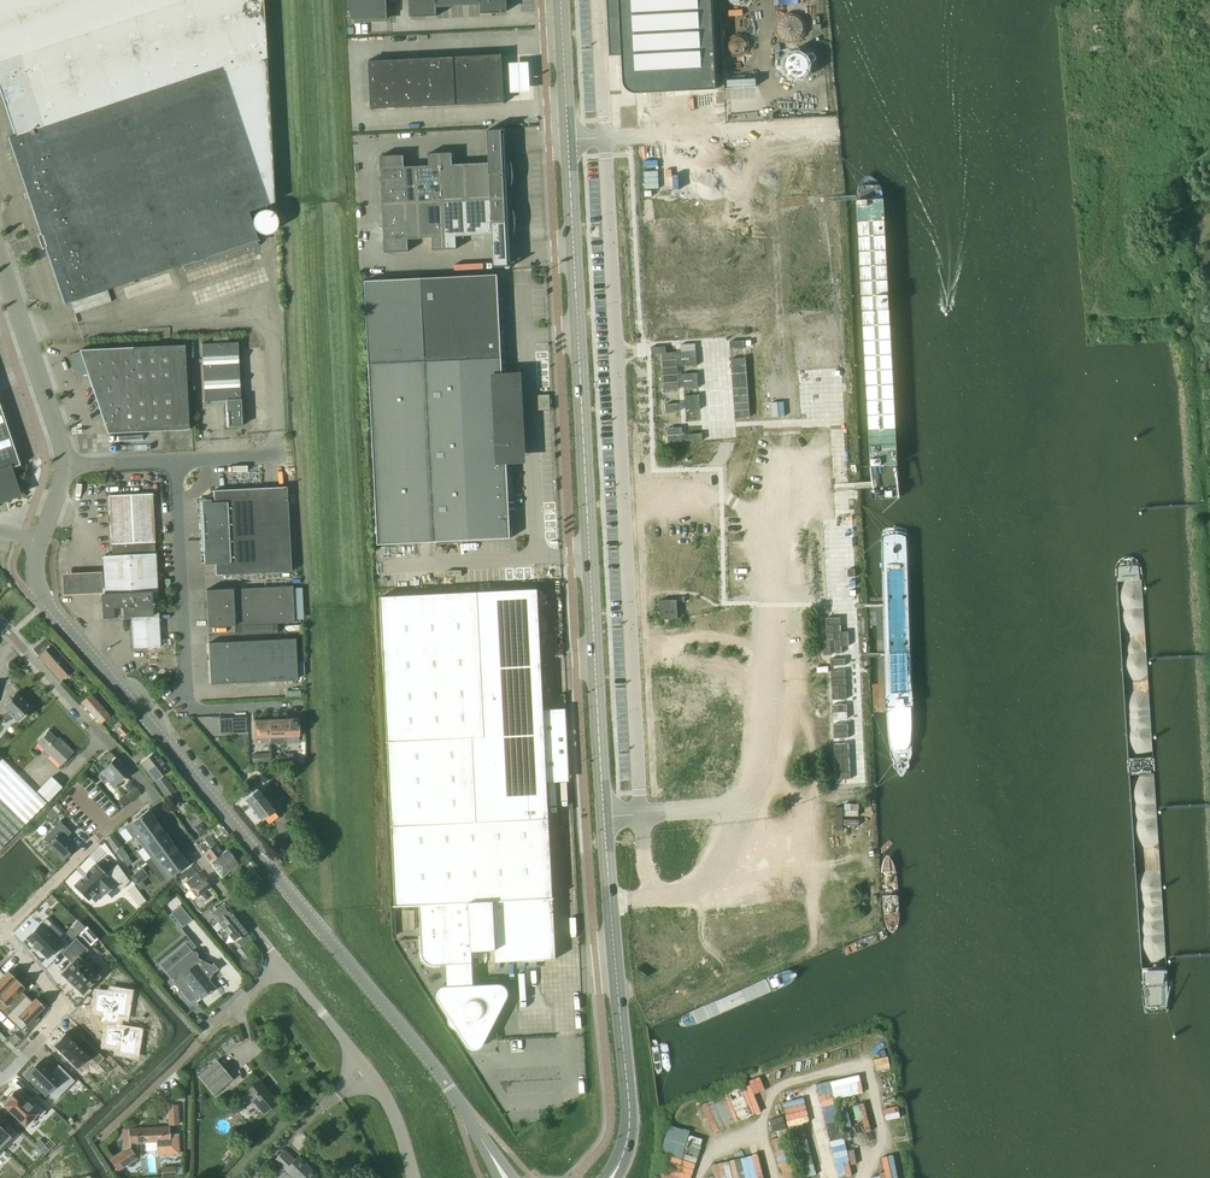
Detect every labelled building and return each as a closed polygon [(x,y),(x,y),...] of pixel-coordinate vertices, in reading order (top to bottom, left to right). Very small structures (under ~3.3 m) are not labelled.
[(15,135),(8,137),(64,302),(70,300),(257,238),(246,206),(273,197),(262,0),(0,0),(0,92),(15,135)] [(351,21),(387,19),(387,13),(386,0),(351,0),(351,21)] [(436,4),(436,0),(412,0),(412,1),(413,1),(413,7),(412,7),(413,17),(437,16),(436,4)] [(480,1),(479,2),(480,14),(504,13),(504,2),(504,1),(502,1),(502,0),(479,0),(480,1)] [(609,56),(621,55),(623,80),(623,82),(623,83),(624,85),(624,86),(625,87),(626,88),(627,90),(628,91),(630,91),(631,92),(632,93),(634,93),(635,93),(637,93),(716,89),(711,0),(606,0),(609,56)] [(501,55),(489,55),(492,102),(503,102),(503,103),(504,103),(502,53),(501,53),(501,55)] [(489,55),(460,57),(462,104),(492,102),(489,55)] [(460,57),(436,58),(439,105),(462,104),(460,57)] [(436,58),(413,59),(415,106),(439,105),(436,58)] [(413,59),(393,60),(395,107),(415,106),(413,59)] [(372,109),(384,109),(385,109),(385,108),(395,107),(393,60),(382,61),(370,61),(370,60),(368,60),(371,110),(372,110),(372,109)] [(532,66),(506,67),(506,99),(533,98),(532,66)] [(727,80),(727,87),(759,85),(758,78),(727,80)] [(509,152),(509,149),(508,149),(508,150),(507,150),(506,129),(487,130),(488,162),(470,163),(472,199),(511,197),(511,194),(511,190),(512,186),(513,183),(513,180),(513,176),(513,172),(513,169),(512,166),(511,162),(510,159),(509,156),(509,152)] [(417,166),(418,202),(442,201),(472,199),(470,163),(453,164),(452,152),(428,153),(429,165),(417,166)] [(418,202),(417,166),(404,167),(404,154),(380,155),(382,204),(418,202)] [(858,188),(857,200),(871,498),(898,497),(883,198),(881,186),(874,178),(868,174),(862,179),(858,188)] [(514,238),(514,234),(515,230),(516,226),(516,223),(516,219),(515,215),(514,211),(513,208),(512,204),(511,201),(511,197),(472,199),(442,201),(445,249),(457,248),(456,236),(492,234),(494,267),(512,266),(511,244),(513,244),(513,245),(513,241),(514,238)] [(445,249),(442,201),(418,202),(420,238),(432,237),(433,249),(445,249)] [(418,202),(382,204),(385,252),(409,251),(408,238),(420,238),(418,202)] [(497,274),(365,281),(369,364),(378,544),(510,538),(509,519),(506,454),(516,454),(516,453),(516,452),(515,424),(515,423),(514,422),(504,423),(501,357),(497,274)] [(744,340),(729,341),(730,349),(745,348),(744,340)] [(241,426),(237,342),(201,344),(204,402),(226,401),(227,427),(241,426)] [(80,349),(107,432),(189,429),(185,344),(88,349),(80,349)] [(696,351),(681,351),(682,366),(697,365),(696,351)] [(676,352),(661,353),(664,390),(679,389),(676,352)] [(745,357),(731,358),(735,418),(750,417),(745,357)] [(697,372),(683,373),(684,388),(698,387),(697,372)] [(699,394),(684,395),(685,410),(700,409),(699,394)] [(680,403),(665,404),(665,412),(680,410),(680,403)] [(10,467),(15,466),(20,464),(0,405),(0,470),(10,467)] [(702,433),(687,434),(688,441),(702,440),(702,433)] [(682,434),(667,435),(668,443),(683,442),(682,434)] [(20,493),(23,488),(15,466),(10,467),(0,470),(0,500),(20,493)] [(287,487),(223,489),(211,490),(211,502),(201,502),(204,564),(214,563),(215,575),(291,571),(287,487)] [(160,646),(155,552),(154,542),(153,492),(109,495),(112,544),(113,555),(102,556),(103,569),(104,590),(104,593),(100,593),(101,618),(131,616),(133,647),(160,646)] [(86,570),(63,571),(63,591),(87,591),(104,590),(103,569),(86,570)] [(298,601),(293,601),(292,586),(205,590),(207,627),(294,623),(293,616),(299,616),(298,601)] [(566,708),(543,709),(537,589),(380,596),(395,905),(394,905),(394,906),(419,905),(422,953),(423,958),(426,962),(430,964),(435,965),(446,964),(447,988),(441,993),(467,1034),(468,1034),(471,1035),(478,1035),(481,1033),(486,1036),(490,1029),(502,1005),(504,999),(503,994),(500,990),(495,987),(490,986),(473,986),(472,963),(472,951),(495,950),(495,962),(555,959),(547,781),(570,780),(566,708)] [(677,599),(660,600),(661,619),(678,618),(677,599)] [(841,631),(840,617),(826,618),(827,639),(834,639),(835,653),(842,653),(841,646),(849,646),(848,631),(841,631)] [(46,638),(34,649),(59,677),(71,666),(46,638)] [(296,679),(295,639),(208,642),(210,683),(296,679)] [(826,640),(823,640),(824,655),(831,654),(830,640),(826,640)] [(845,670),(831,671),(832,700),(846,699),(845,670)] [(11,716),(18,723),(32,708),(16,692),(2,707),(7,712),(1,718),(5,723),(11,716)] [(90,693),(80,701),(99,723),(109,714),(90,693)] [(832,705),(833,719),(847,718),(847,704),(832,705)] [(245,717),(219,718),(219,726),(246,725),(245,717)] [(298,718),(283,719),(284,742),(284,736),(298,735),(298,718)] [(269,743),(268,719),(254,720),(254,737),(261,737),(261,741),(263,743),(269,743)] [(269,743),(284,742),(283,719),(268,719),(269,743)] [(848,723),(833,724),(834,738),(848,738),(848,723)] [(38,742),(61,765),(74,752),(63,742),(62,744),(48,731),(38,742)] [(850,779),(848,743),(834,743),(836,779),(850,779)] [(109,751),(97,762),(103,770),(100,772),(113,787),(119,782),(119,783),(129,774),(130,773),(118,760),(116,758),(115,758),(109,751)] [(155,751),(146,758),(140,763),(155,781),(169,769),(155,751)] [(269,753),(252,754),(252,762),(270,761),(269,753)] [(16,832),(46,803),(37,793),(18,774),(2,758),(0,761),(0,849),(16,832)] [(37,790),(47,799),(60,786),(50,776),(37,790)] [(175,789),(164,776),(156,782),(163,792),(164,792),(166,796),(175,789)] [(130,782),(125,786),(129,790),(134,786),(130,782)] [(135,786),(121,798),(126,803),(140,791),(135,786)] [(265,789),(260,793),(257,789),(244,799),(262,821),(267,817),(271,822),(278,817),(271,808),(276,804),(265,789)] [(135,818),(124,827),(133,838),(135,836),(157,821),(148,809),(142,814),(140,812),(134,817),(135,818)] [(54,826),(43,838),(64,859),(76,847),(66,837),(71,832),(60,821),(54,826)] [(157,821),(135,836),(143,847),(164,831),(157,821)] [(164,831),(143,847),(151,857),(172,842),(164,831)] [(210,862),(223,852),(217,843),(211,847),(206,840),(197,846),(210,862)] [(116,841),(111,845),(115,850),(120,846),(116,841)] [(172,842),(151,857),(158,868),(180,853),(172,842)] [(223,852),(210,862),(221,878),(239,864),(228,849),(223,852)] [(124,852),(119,856),(123,861),(128,857),(124,852)] [(180,853),(158,868),(166,879),(188,864),(180,853)] [(129,857),(123,861),(127,866),(132,862),(129,857)] [(87,872),(81,878),(73,886),(88,900),(99,889),(105,895),(115,885),(120,890),(129,881),(118,865),(117,864),(107,875),(95,863),(87,872)] [(253,870),(247,874),(252,881),(258,876),(253,870)] [(137,871),(130,876),(136,884),(141,881),(143,879),(137,871)] [(186,882),(190,888),(200,901),(202,899),(204,901),(206,899),(202,894),(211,886),(204,877),(202,879),(197,873),(186,882)] [(141,881),(136,884),(140,890),(145,886),(141,881)] [(210,910),(235,941),(247,931),(224,902),(214,910),(212,908),(210,910)] [(180,905),(171,913),(182,927),(192,919),(180,905)] [(46,918),(27,938),(33,943),(32,944),(39,951),(39,950),(47,957),(60,944),(56,939),(62,933),(51,923),(46,918)] [(79,921),(72,928),(78,933),(85,927),(79,921)] [(86,926),(79,933),(91,945),(98,939),(86,926)] [(62,973),(61,973),(62,974),(69,981),(68,981),(75,986),(81,993),(82,994),(83,993),(99,976),(98,975),(104,969),(94,960),(88,966),(80,959),(89,950),(76,938),(62,953),(72,962),(62,973)] [(189,952),(166,971),(191,1002),(198,996),(200,999),(214,987),(205,976),(211,972),(212,974),(212,973),(209,969),(211,965),(197,958),(197,954),(195,951),(192,950),(189,952)] [(211,965),(209,969),(212,973),(218,969),(212,962),(211,965)] [(16,979),(7,970),(4,974),(0,970),(0,995),(16,979)] [(0,995),(0,1011),(6,1017),(27,996),(22,991),(25,988),(16,979),(0,995)] [(97,995),(95,1008),(104,1009),(102,1021),(118,1024),(119,1016),(124,1017),(128,995),(106,992),(105,996),(97,995)] [(27,996),(6,1017),(20,1031),(44,1007),(35,998),(32,1001),(27,996)] [(109,1029),(106,1046),(114,1047),(113,1052),(135,1055),(139,1033),(109,1029)] [(65,1032),(53,1045),(76,1068),(88,1056),(97,1065),(104,1058),(83,1037),(76,1044),(65,1032)] [(15,1033),(8,1040),(13,1045),(20,1038),(15,1033)] [(51,1074),(44,1066),(39,1061),(35,1066),(34,1065),(34,1066),(25,1075),(45,1095),(47,1093),(52,1088),(59,1094),(73,1080),(74,1081),(75,1080),(58,1064),(58,1065),(59,1066),(51,1074)] [(199,1077),(214,1095),(232,1078),(217,1061),(199,1077)] [(176,1078),(171,1082),(176,1088),(180,1084),(176,1078)] [(245,1091),(264,1113),(278,1100),(259,1079),(245,1091)] [(781,1092),(803,1177),(833,1177),(851,1173),(827,1080),(781,1092)] [(40,1117),(46,1111),(35,1100),(30,1105),(26,1101),(25,1102),(14,1091),(7,1098),(9,1100),(4,1105),(25,1125),(36,1114),(40,1117)] [(169,1125),(179,1124),(178,1115),(168,1116),(169,1125)] [(3,1149),(19,1133),(8,1123),(3,1128),(0,1126),(0,1147),(3,1149)] [(118,1153),(110,1158),(118,1170),(137,1157),(130,1146),(130,1143),(145,1142),(146,1151),(156,1150),(157,1155),(179,1154),(178,1134),(169,1135),(169,1127),(125,1129),(121,1129),(121,1140),(122,1140),(123,1150),(118,1153)] [(319,1174),(299,1155),(296,1158),(286,1148),(272,1162),(278,1169),(272,1175),(275,1177),(315,1177),(319,1174)] [(176,1176),(175,1175),(175,1166),(160,1167),(161,1176),(161,1177),(166,1177),(176,1176)]
